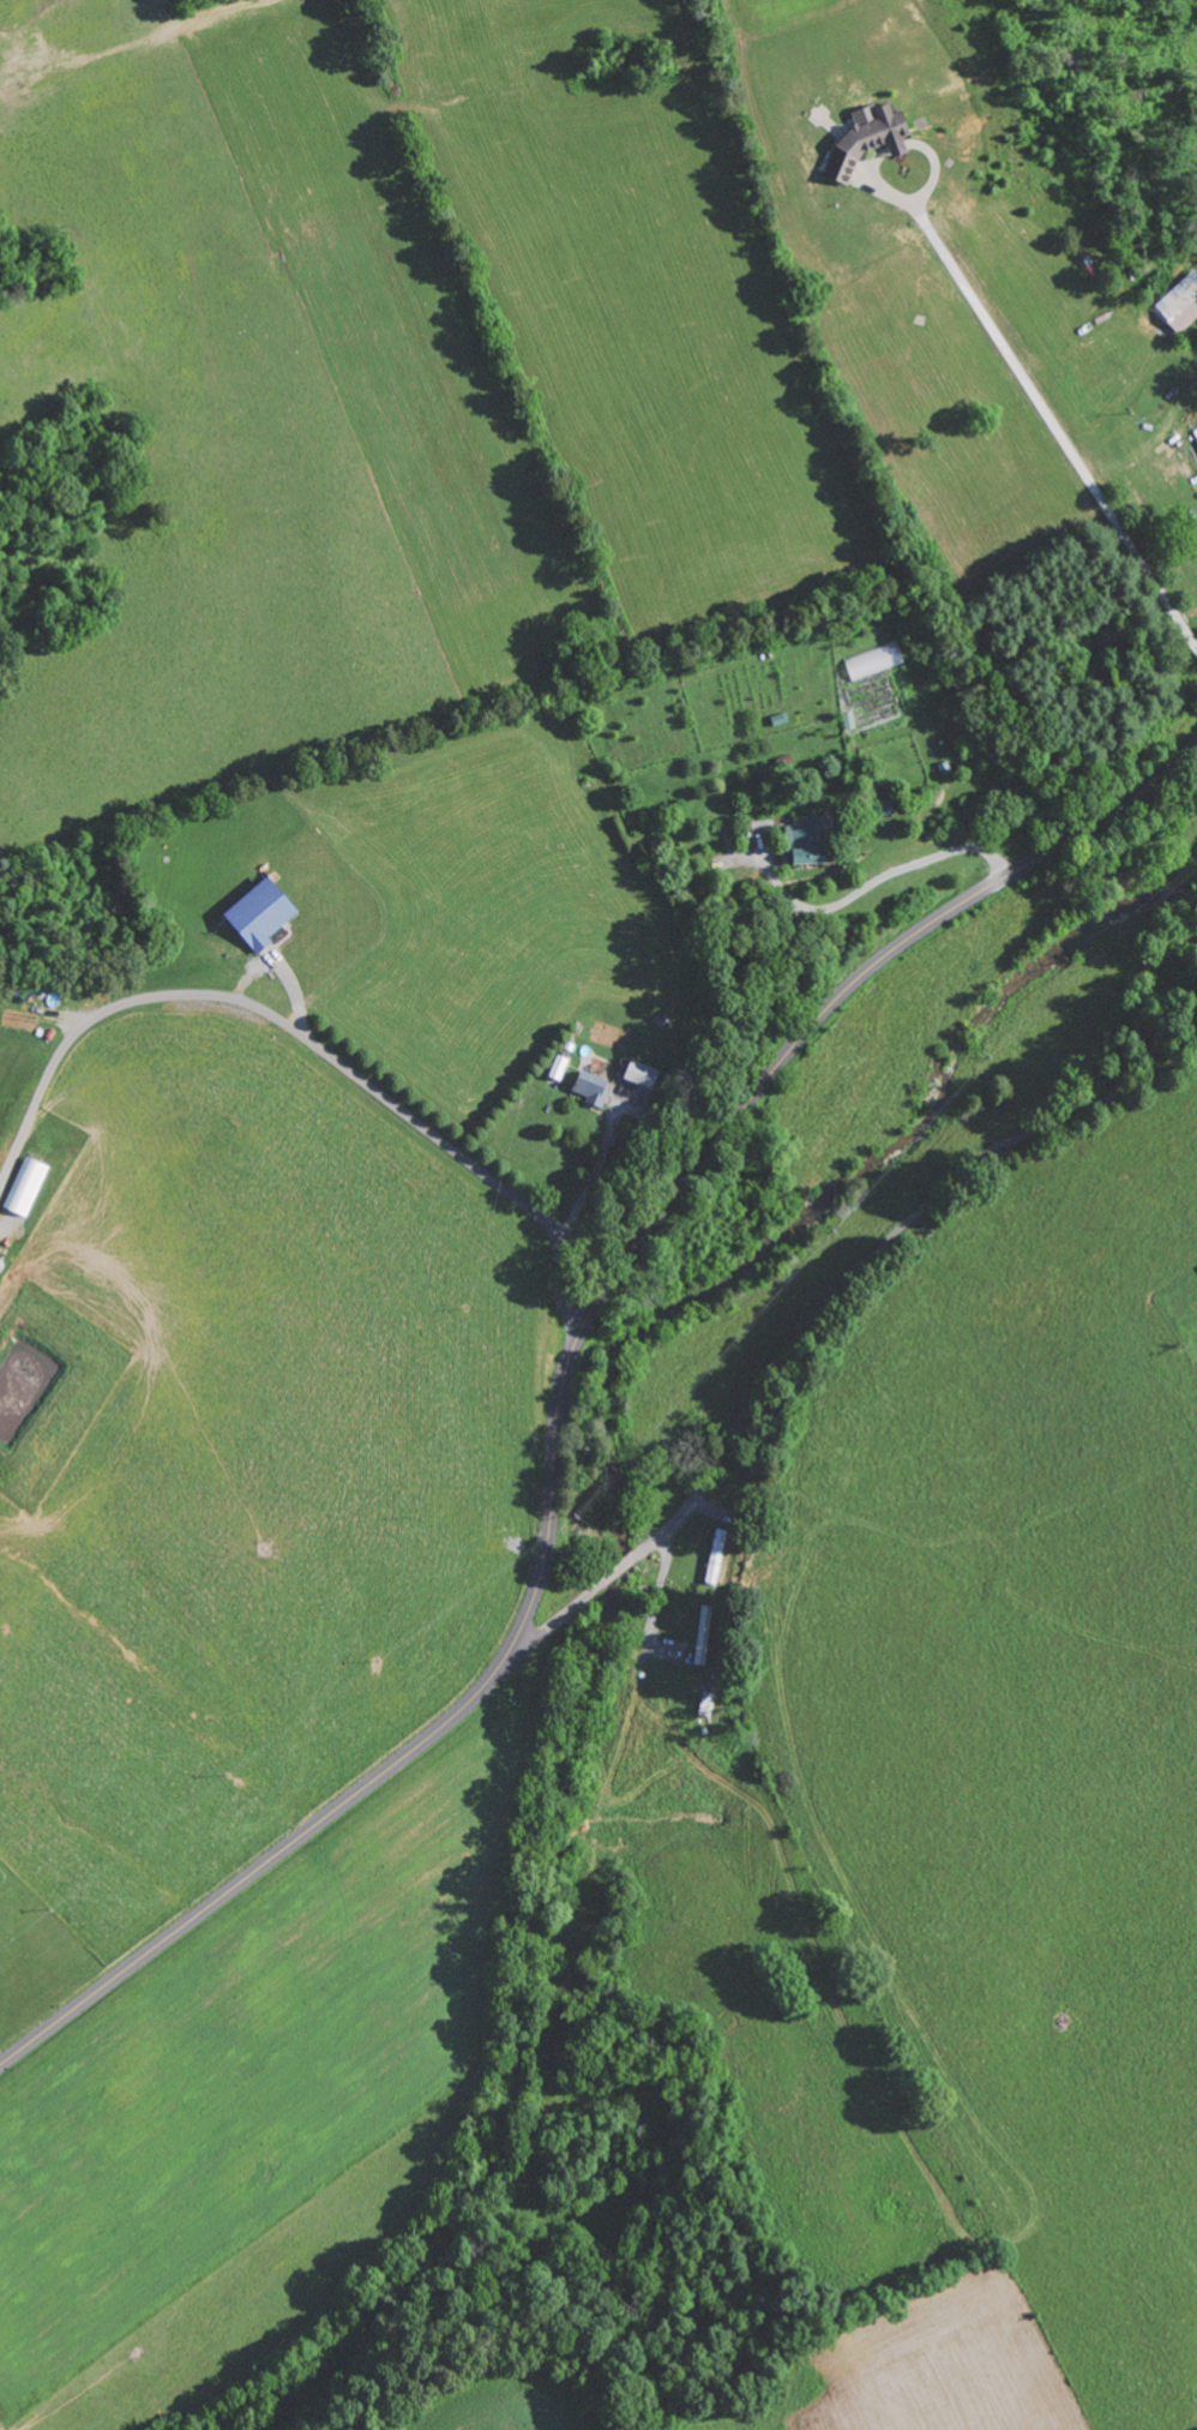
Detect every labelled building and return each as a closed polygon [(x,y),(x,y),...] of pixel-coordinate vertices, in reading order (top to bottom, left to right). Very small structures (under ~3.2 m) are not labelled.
[(825,175),(849,184),(861,153),(889,144),(893,157),(909,152),(904,137),(912,134),(904,108),(893,111),(891,102),(879,105),(875,104),(853,110),(855,119),(851,131),(839,135),(825,175)] [(1195,268),(1156,306),(1182,333),(1196,319),(1196,270),(1195,268)] [(792,865),(827,863),(825,815),(808,816),(809,825),(789,826),(792,865)] [(256,952),(300,913),(267,876),(223,915),(256,952)] [(619,1077),(652,1090),(660,1070),(626,1058),(619,1077)] [(603,1109),(610,1091),(606,1089),(609,1080),(582,1070),(574,1091),(588,1097),(586,1102),(603,1109)] [(28,1218),(50,1167),(27,1157),(4,1208),(28,1218)]
